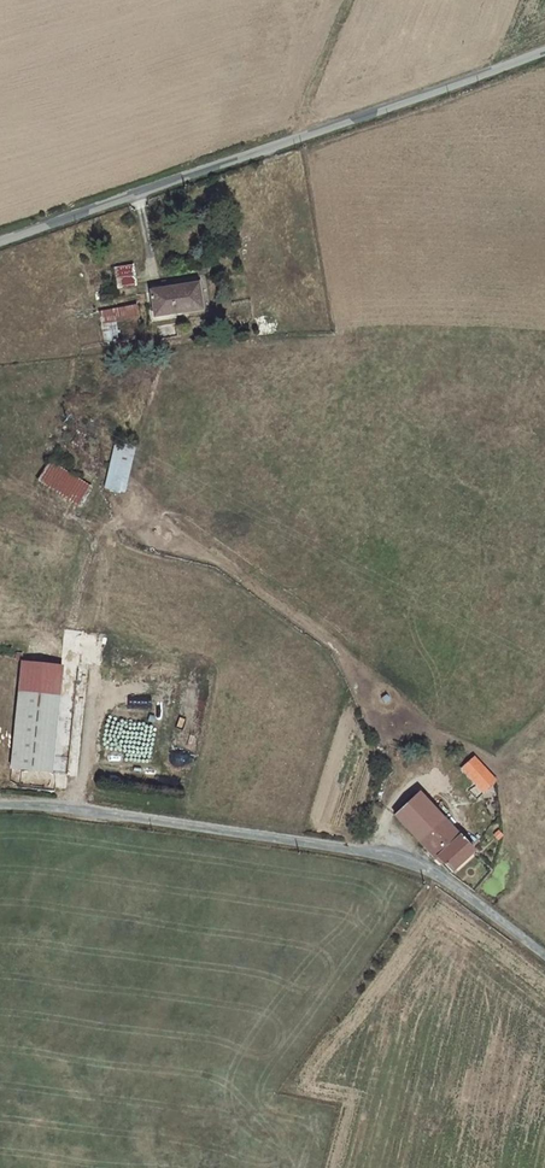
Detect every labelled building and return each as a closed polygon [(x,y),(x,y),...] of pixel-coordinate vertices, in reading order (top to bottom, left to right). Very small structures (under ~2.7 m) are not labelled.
[(154,299),(150,280),(145,281),(131,284),(135,303),(154,299)] [(160,330),(205,321),(199,296),(154,306),(160,330)] [(140,332),(138,320),(102,326),(104,340),(140,332)] [(59,468),(49,490),(82,504),(92,482),(59,468)] [(38,681),(22,785),(60,791),(73,717),(78,687),(38,681)] [(489,802),(500,792),(481,770),(469,779),(489,802)] [(420,802),(399,824),(421,849),(445,829),(420,802)] [(451,878),(455,882),(475,863),(445,829),(421,849),(448,880),(451,878)]
